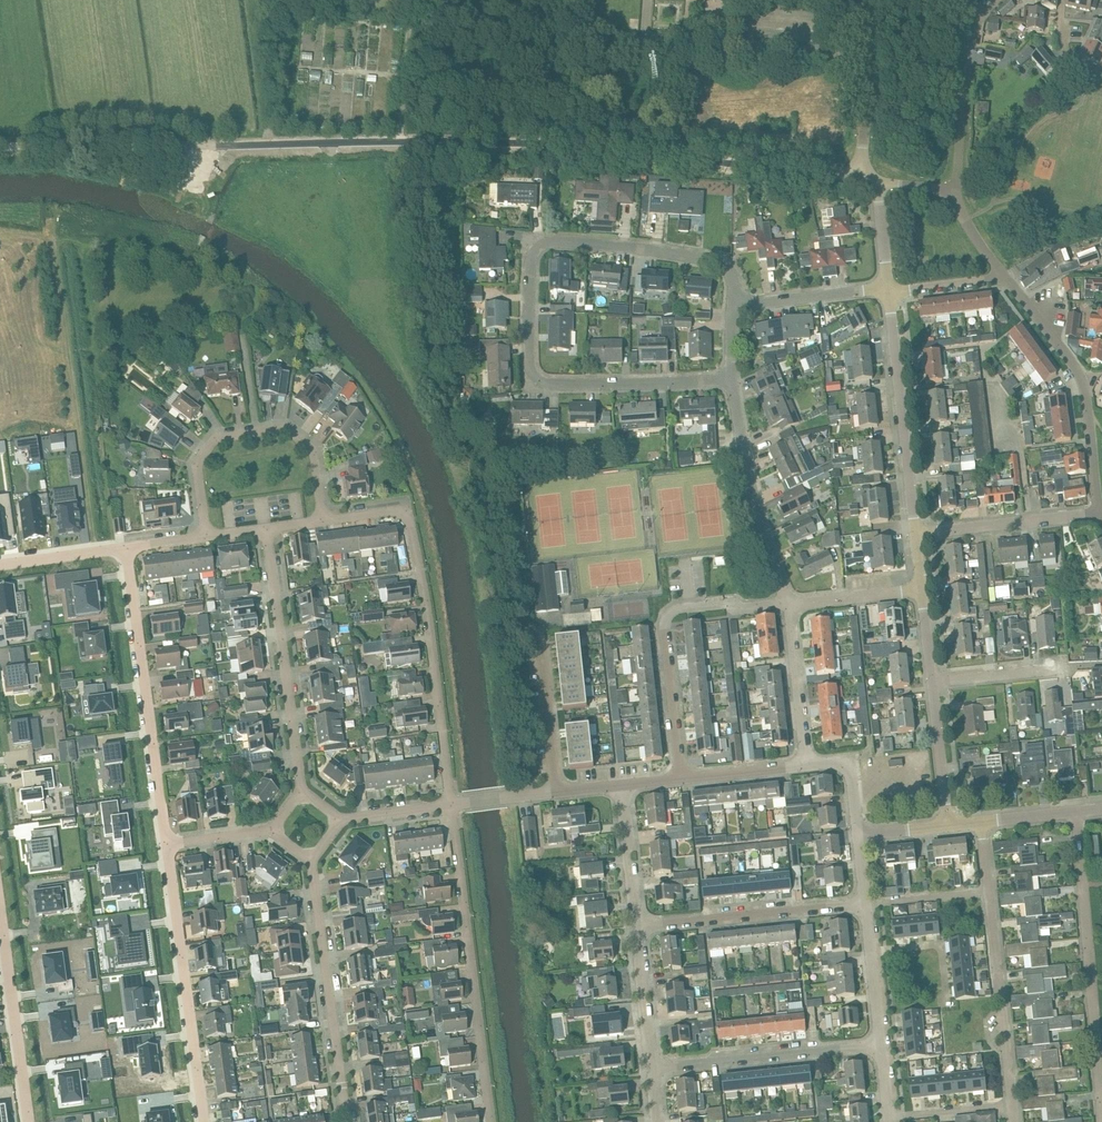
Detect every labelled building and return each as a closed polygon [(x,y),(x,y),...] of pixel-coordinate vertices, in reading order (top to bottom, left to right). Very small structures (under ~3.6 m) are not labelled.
[(1042,8),(1057,9),(1057,0),(1043,0),(1042,8)] [(1066,5),(1089,11),(1090,9),(1096,11),(1098,0),(1068,0),(1066,5)] [(1009,9),(1011,7),(1007,2),(997,11),(1003,18),(1010,11),(1009,9)] [(1045,13),(1030,12),(1029,31),(1043,32),(1045,13)] [(1088,40),(1101,46),(1101,44),(1101,23),(1097,20),(1095,26),(1094,26),(1088,40)] [(983,33),(996,35),(998,26),(984,24),(983,33)] [(1006,40),(1005,48),(1016,49),(1016,42),(1006,40)] [(1088,40),(1080,57),(1081,57),(1100,66),(1101,67),(1101,44),(1101,46),(1088,40)] [(1032,58),(1047,75),(1057,67),(1047,56),(1049,54),(1044,48),(1036,55),(1030,47),(1015,60),(1022,67),(1032,58)] [(1001,61),(1003,51),(987,48),(985,58),(1001,61)] [(984,64),(983,71),(989,72),(991,65),(984,64)] [(990,119),(991,103),(979,103),(978,118),(990,119)] [(543,168),(534,168),(534,181),(543,181),(543,168)] [(563,170),(554,170),(554,180),(562,181),(563,170)] [(601,197),(599,221),(615,222),(616,198),(632,200),(633,187),(617,186),(618,175),(602,173),(601,185),(578,184),(577,200),(593,201),(593,197),(601,197)] [(652,197),(651,212),(666,213),(666,211),(669,212),(669,215),(680,216),(680,213),(688,213),(688,214),(692,214),(702,214),(703,194),(678,192),(679,185),(656,184),(655,198),(652,197)] [(529,202),(529,209),(537,209),(538,186),(498,185),(498,205),(505,205),(505,206),(508,206),(508,203),(512,203),(512,201),(529,202)] [(642,187),(641,197),(648,197),(649,187),(642,187)] [(826,238),(832,237),(861,234),(860,226),(848,228),(845,207),(833,208),(835,229),(825,230),(826,238)] [(756,235),(736,238),(736,241),(737,250),(758,248),(760,260),(767,260),(764,235),(763,223),(762,217),(755,218),(756,235)] [(679,221),(678,231),(689,232),(689,222),(679,221)] [(770,222),(763,223),(764,235),(767,260),(768,270),(775,269),(774,256),(795,254),(793,242),(772,244),(772,241),(771,234),(770,222)] [(480,270),(493,270),(504,269),(504,261),(506,261),(506,248),(493,248),(492,229),(471,226),(471,240),(479,239),(480,270)] [(826,238),(831,277),(838,276),(836,264),(857,262),(856,249),(835,252),(834,241),(832,242),(832,237),(826,238)] [(831,277),(826,238),(820,239),(820,243),(819,243),(820,253),(799,256),(801,268),(822,266),(823,278),(831,277)] [(1080,267),(1100,259),(1098,256),(1101,254),(1101,248),(1097,250),(1096,250),(1076,257),(1080,267)] [(1025,278),(1020,282),(1026,289),(1040,278),(1037,274),(1053,262),(1055,261),(1051,250),(1046,254),(1030,267),(1022,273),(1021,274),(1025,278)] [(1070,263),(1065,250),(1054,254),(1059,267),(1070,263)] [(570,283),(570,262),(551,262),(551,292),(555,292),(555,293),(557,293),(557,292),(573,292),(573,283),(570,283)] [(594,267),(593,278),(593,286),(620,288),(622,267),(605,265),(605,268),(594,267)] [(636,276),(635,288),(635,294),(643,295),(643,290),(667,292),(668,273),(644,272),(643,277),(636,276)] [(1095,281),(1095,280),(1085,279),(1085,291),(1085,299),(1094,299),(1094,293),(1101,293),(1101,282),(1095,281)] [(1066,292),(1074,291),(1072,280),(1064,282),(1066,292)] [(687,286),(687,288),(686,298),(710,300),(712,281),(703,281),(703,283),(699,282),(689,281),(688,286),(687,286)] [(483,302),(483,289),(465,289),(465,303),(483,302)] [(977,297),(979,312),(993,310),(991,295),(977,297)] [(977,297),(962,299),(964,313),(979,312),(977,297)] [(964,313),(962,299),(948,300),(950,315),(964,313)] [(948,300),(934,302),(935,317),(950,315),(948,300)] [(935,317),(934,302),(919,304),(921,319),(935,317)] [(670,303),(662,305),(665,316),(673,313),(670,303)] [(488,329),(494,329),(505,329),(505,314),(508,314),(508,304),(488,304),(488,329)] [(621,304),(620,313),(628,314),(629,305),(621,304)] [(632,313),(644,314),(644,305),(632,305),(632,313)] [(820,329),(821,340),(822,342),(829,341),(828,336),(842,328),(843,330),(851,326),(855,332),(867,326),(859,311),(847,318),(839,322),(828,328),(820,329)] [(1091,312),(1090,330),(1096,331),(1096,336),(1101,336),(1101,313),(1091,312)] [(572,313),(558,314),(558,320),(551,321),(550,350),(554,350),(554,352),(557,352),(557,350),(569,351),(569,331),(572,331),(572,313)] [(1069,314),(1066,336),(1084,338),(1085,329),(1075,328),(1077,315),(1069,314)] [(784,323),(786,342),(809,339),(808,331),(813,330),(811,318),(813,318),(813,317),(784,321),(784,317),(783,318),(784,323)] [(674,319),(663,319),(663,329),(674,328),(674,319)] [(677,327),(692,328),(692,320),(677,320),(677,327)] [(827,325),(828,328),(839,322),(838,320),(827,325)] [(967,337),(958,338),(956,320),(951,321),(953,339),(953,346),(968,344),(967,337)] [(786,342),(784,323),(753,327),(754,328),(757,327),(758,339),(762,339),(764,347),(787,344),(786,342)] [(1018,348),(1030,339),(1022,327),(1009,337),(1018,348)] [(668,362),(667,353),(677,353),(676,335),(675,335),(674,328),(663,329),(661,329),(661,341),(640,341),(641,362),(656,362),(656,361),(667,360),(667,362),(668,362)] [(953,339),(942,340),(941,328),(937,329),(938,341),(939,347),(953,346),(953,339)] [(968,344),(982,342),(982,336),(981,332),(967,334),(967,337),(968,344)] [(226,349),(239,347),(237,334),(224,335),(226,349)] [(982,336),(982,342),(997,340),(996,334),(982,336)] [(690,336),(691,360),(709,360),(708,347),(710,347),(710,335),(690,336)] [(1039,351),(1030,339),(1018,348),(1027,360),(1039,351)] [(1095,341),(1081,339),(1080,345),(1093,347),(1091,361),(1101,363),(1101,342),(1095,341)] [(472,341),(462,341),(462,349),(472,349),(472,341)] [(939,347),(938,341),(924,342),(925,349),(939,347)] [(482,357),(489,356),(490,366),(491,366),(491,385),(503,385),(503,386),(505,386),(505,384),(510,384),(510,375),(508,375),(508,365),(509,365),(509,355),(505,356),(504,342),(482,343),(482,357)] [(622,363),(622,352),(622,342),(593,342),(593,363),(594,363),(594,361),(609,361),(609,363),(622,363)] [(854,366),(871,364),(869,350),(852,352),(854,366)] [(1039,351),(1027,360),(1035,372),(1048,363),(1039,351)] [(926,368),(941,367),(940,352),(925,354),(926,368)] [(764,354),(765,363),(775,362),(774,353),(764,354)] [(993,367),(998,364),(991,355),(987,359),(993,367)] [(174,365),(168,358),(164,361),(169,368),(174,365)] [(808,362),(801,365),(804,372),(811,369),(808,362)] [(1056,375),(1048,363),(1035,372),(1044,384),(1056,375)] [(871,364),(854,366),(856,381),(873,379),(871,364)] [(998,364),(993,367),(999,376),(1004,372),(998,364)] [(766,404),(784,396),(775,375),(779,374),(776,366),(763,371),(766,378),(753,383),(759,396),(762,394),(766,404)] [(943,381),(941,367),(926,368),(928,383),(943,381)] [(289,374),(264,370),(257,369),(257,370),(258,370),(261,392),(261,394),(271,395),(270,405),(276,405),(277,396),(286,397),(289,374)] [(237,373),(226,374),(204,377),(206,389),(207,389),(208,397),(220,395),(220,392),(225,391),(226,393),(228,394),(229,394),(229,395),(240,394),(237,373)] [(331,405),(338,396),(339,394),(342,390),(334,384),(329,392),(321,386),(322,384),(323,382),(322,379),(318,376),(316,376),(314,377),(312,379),(310,377),(304,385),(307,387),(303,392),(296,401),(313,414),(323,400),(331,405)] [(1007,393),(1012,389),(1006,380),(1001,384),(1007,393)] [(342,390),(339,394),(347,401),(356,389),(356,388),(354,386),(348,382),(342,390)] [(832,383),(826,384),(826,392),(840,390),(840,382),(832,383)] [(983,382),(972,383),(967,383),(968,391),(984,389),(983,382)] [(180,415),(179,416),(186,421),(186,420),(186,419),(190,422),(194,416),(195,417),(195,418),(196,418),(201,411),(200,411),(195,407),(197,405),(195,404),(197,401),(202,397),(196,389),(192,383),(181,397),(172,408),(181,415),(180,415)] [(1031,390),(1033,396),(1040,393),(1037,388),(1031,390)] [(984,389),(968,391),(969,399),(985,397),(984,389)] [(1018,397),(1012,389),(1007,393),(1013,401),(1018,397)] [(471,392),(463,392),(464,400),(471,399),(471,392)] [(957,398),(952,398),(952,392),(944,393),(944,392),(929,394),(931,409),(946,407),(958,406),(957,398)] [(784,396),(766,404),(769,412),(766,414),(772,427),(784,421),(787,428),(799,423),(796,417),(793,418),(784,396)] [(1052,413),(1067,411),(1065,396),(1050,398),(1052,413)] [(151,413),(157,405),(146,397),(141,404),(151,413)] [(859,414),(876,412),(875,397),(857,399),(859,414)] [(986,405),(985,397),(969,399),(970,407),(986,405)] [(704,452),(707,451),(718,451),(714,400),(714,403),(692,404),(692,402),(681,402),(682,421),(700,420),(701,425),(709,425),(709,433),(703,433),(704,452)] [(514,404),(514,415),(514,424),(542,424),(542,429),(550,429),(550,422),(550,411),(543,411),(543,404),(514,404)] [(570,404),(570,416),(570,425),(596,425),(596,405),(570,404)] [(666,428),(665,421),(664,410),(656,411),(655,404),(637,405),(636,405),(636,407),(632,408),(632,405),(631,405),(631,406),(620,407),(620,411),(619,411),(619,414),(620,425),(651,422),(652,429),(666,428)] [(347,440),(354,431),(364,419),(348,407),(346,411),(338,405),(335,409),(328,418),(336,423),(332,429),(336,432),(336,435),(340,438),(343,437),(347,440)] [(987,413),(986,405),(970,407),(971,414),(987,413)] [(946,407),(931,409),(932,424),(947,422),(955,421),(954,415),(946,416),(946,407)] [(1067,411),(1052,413),(1046,414),(1048,429),(1054,428),(1069,426),(1067,411)] [(181,424),(172,417),(166,412),(160,419),(164,422),(157,432),(154,431),(149,444),(162,448),(164,442),(172,449),(182,435),(176,430),(181,424)] [(878,427),(876,412),(859,414),(860,429),(878,427)] [(987,413),(971,414),(972,420),(972,422),(988,420),(987,413)] [(1042,416),(1028,417),(1028,416),(1022,417),(1023,427),(1029,426),(1029,421),(1042,420),(1042,416)] [(988,420),(972,422),(973,426),(973,430),(989,428),(988,420)] [(1069,426),(1054,428),(1056,442),(1071,440),(1069,426)] [(777,466),(804,453),(792,428),(779,435),(784,445),(770,451),(777,466)] [(970,436),(970,428),(957,429),(958,437),(970,436)] [(989,428),(973,430),(974,438),(990,436),(989,428)] [(1030,431),(1024,431),(1026,446),(1032,445),(1030,431)] [(554,435),(546,435),(546,444),(555,444),(554,435)] [(936,452),(950,451),(949,442),(957,441),(956,435),(949,436),(949,435),(934,437),(936,452)] [(990,436),(974,438),(975,445),(991,443),(990,436)] [(37,437),(13,441),(14,452),(28,450),(30,463),(40,462),(37,437)] [(992,451),(991,443),(975,445),(976,453),(992,451)] [(859,462),(864,461),(882,459),(880,445),(857,447),(859,462)] [(146,483),(159,484),(170,484),(170,473),(168,473),(168,463),(163,463),(163,462),(161,460),(160,460),(160,453),(146,448),(146,463),(144,463),(144,473),(146,473),(146,483)] [(369,452),(373,462),(381,459),(377,449),(369,452)] [(821,461),(828,458),(825,450),(818,452),(821,461)] [(1040,453),(1042,465),(1063,463),(1061,450),(1040,453)] [(951,459),(950,451),(936,452),(937,467),(948,466),(952,466),(952,465),(960,465),(959,458),(951,459)] [(992,451),(976,453),(977,461),(993,459),(992,451)] [(804,453),(777,466),(784,481),(789,479),(793,488),(790,489),(790,490),(803,484),(804,485),(817,479),(804,453)] [(78,455),(69,456),(72,478),(81,477),(78,455)] [(1084,455),(1073,457),(1065,458),(1066,467),(1051,469),(1052,476),(1075,473),(1075,474),(1086,472),(1084,455)] [(963,470),(974,469),(973,456),(962,457),(963,470)] [(882,459),(864,461),(866,476),(851,477),(852,487),(874,484),(874,480),(873,475),(883,474),(882,459)] [(819,478),(830,473),(835,470),(832,464),(816,472),(819,478)] [(366,497),(367,495),(369,495),(366,476),(365,476),(364,466),(349,468),(350,478),(345,479),(348,497),(360,496),(362,498),(366,497)] [(975,481),(974,469),(963,470),(964,482),(975,481)] [(832,477),(830,473),(819,478),(821,482),(832,477)] [(1019,475),(1011,476),(1013,487),(1020,486),(1019,475)] [(940,495),(955,494),(954,486),(962,485),(961,478),(953,479),(939,480),(940,495)] [(1072,481),(1069,482),(1068,478),(1053,481),(1056,495),(1063,493),(1065,500),(1086,496),(1083,479),(1072,481)] [(819,485),(817,479),(804,485),(807,491),(819,485)] [(998,482),(1000,504),(1015,502),(1013,489),(1005,490),(1004,481),(998,482)] [(1000,504),(998,482),(992,483),(992,489),(985,489),(984,482),(976,483),(978,498),(985,497),(986,506),(1000,504)] [(784,517),(794,512),(810,505),(801,485),(783,494),(783,495),(789,492),(792,498),(778,504),(784,517)] [(869,509),(887,507),(885,492),(868,494),(869,509)] [(955,494),(940,495),(942,511),(957,509),(965,508),(964,501),(956,502),(955,494)] [(3,543),(8,542),(7,535),(13,535),(13,536),(14,536),(9,495),(0,496),(0,543),(3,543)] [(38,502),(20,505),(25,540),(43,537),(40,517),(50,516),(47,495),(38,496),(38,502)] [(58,499),(54,500),(55,507),(56,509),(59,535),(79,533),(78,522),(80,521),(78,521),(77,516),(79,515),(77,515),(76,509),(76,506),(74,497),(58,499)] [(143,514),(144,520),(145,531),(161,529),(160,520),(176,517),(173,500),(153,503),(155,512),(143,514)] [(966,502),(967,508),(979,507),(978,500),(966,502)] [(889,522),(887,507),(869,509),(871,524),(889,522)] [(807,514),(795,519),(798,525),(786,531),(792,544),(816,533),(816,532),(822,529),(814,511),(807,514)] [(122,520),(113,521),(115,535),(124,533),(122,520)] [(388,526),(382,527),(385,549),(398,547),(395,529),(388,530),(388,526)] [(385,549),(382,527),(376,528),(377,532),(369,533),(372,551),(385,549)] [(372,551),(369,533),(363,533),(363,529),(355,530),(358,552),(372,551)] [(355,530),(342,532),(345,554),(358,552),(355,530)] [(345,554),(342,532),(329,534),(332,556),(345,554)] [(833,534),(824,538),(825,548),(840,547),(839,533),(833,534)] [(875,556),(892,554),(891,540),(879,541),(878,533),(861,535),(862,543),(873,542),(875,556)] [(332,556),(329,534),(316,536),(320,564),(326,563),(326,557),(332,556)] [(1042,560),(1056,559),(1054,536),(1039,538),(1042,560)] [(317,566),(315,550),(314,544),(307,545),(306,537),(291,539),(293,557),(293,559),(294,564),(294,566),(302,565),(303,568),(317,566)] [(1012,541),(1015,563),(1029,562),(1026,539),(1012,541)] [(1015,563),(1012,541),(998,542),(1001,565),(1015,563)] [(1101,567),(1101,541),(1088,548),(1097,569),(1101,567)] [(948,563),(963,562),(962,553),(970,552),(969,546),(961,547),(946,548),(948,563)] [(219,557),(220,560),(221,567),(221,572),(248,568),(246,547),(230,549),(230,548),(218,549),(219,557)] [(211,550),(197,552),(200,574),(214,572),(211,550)] [(200,574),(197,552),(184,554),(187,576),(200,574)] [(828,552),(807,562),(804,555),(796,559),(805,579),(815,575),(814,573),(833,564),(828,552)] [(184,554),(170,556),(173,578),(187,576),(184,554)] [(892,554),(875,556),(876,571),(894,569),(892,554)] [(170,556),(156,558),(159,580),(173,578),(170,556)] [(388,567),(389,577),(399,576),(396,557),(386,558),(387,561),(388,567)] [(853,559),(846,559),(847,567),(849,567),(856,564),(864,563),(864,557),(853,559)] [(159,580),(156,558),(143,560),(146,582),(159,580)] [(963,562),(948,563),(950,579),(965,577),(965,576),(972,576),(972,569),(964,570),(963,562)] [(1037,578),(1044,578),(1043,563),(1036,564),(1037,578)] [(1036,564),(1029,565),(1030,578),(1037,578),(1036,564)] [(554,566),(532,569),(537,613),(559,610),(554,566)] [(1003,580),(1001,568),(994,569),(995,581),(1003,580)] [(973,572),(974,581),(985,580),(984,571),(973,572)] [(89,585),(87,572),(55,577),(57,591),(72,588),(76,618),(100,614),(98,604),(99,604),(99,603),(98,596),(98,595),(97,595),(96,585),(89,585)] [(388,603),(399,601),(410,600),(408,584),(394,586),(393,579),(377,581),(378,590),(386,589),(388,603)] [(1014,596),(1029,595),(1028,585),(1027,585),(1027,580),(1014,581),(1014,586),(1014,596)] [(974,583),(975,590),(985,590),(984,582),(974,583)] [(17,617),(13,586),(0,588),(0,619),(5,618),(5,624),(3,624),(6,641),(26,638),(23,621),(16,622),(15,617),(17,617)] [(224,589),(225,599),(248,596),(246,586),(224,589)] [(300,610),(323,607),(322,599),(328,598),(326,587),(313,588),(313,595),(299,597),(300,610)] [(952,603),(967,602),(966,593),(974,592),(974,587),(966,588),(966,587),(951,588),(952,603)] [(163,605),(162,598),(148,600),(149,607),(163,605)] [(231,620),(255,616),(253,616),(252,604),(237,606),(236,599),(237,599),(237,598),(226,600),(220,601),(220,602),(221,602),(221,608),(222,613),(230,612),(231,620)] [(1059,599),(1050,600),(1051,609),(1060,608),(1059,599)] [(879,629),(881,628),(902,626),(902,620),(903,620),(902,611),(895,612),(894,603),(895,603),(895,602),(878,604),(878,605),(879,614),(879,615),(885,614),(886,623),(879,624),(879,629)] [(967,602),(952,603),(954,618),(969,617),(969,616),(977,615),(976,609),(968,610),(967,602)] [(184,606),(185,615),(203,613),(202,604),(184,606)] [(569,607),(570,614),(584,612),(583,605),(569,607)] [(323,607),(300,610),(302,624),(317,622),(318,629),(332,627),(330,615),(324,615),(323,607)] [(363,622),(383,619),(382,610),(362,613),(363,622)] [(590,612),(591,623),(601,622),(600,611),(590,612)] [(859,612),(861,623),(862,631),(868,630),(866,611),(859,612)] [(392,635),(404,633),(415,632),(413,614),(390,617),(392,635)] [(177,615),(162,617),(151,619),(153,636),(164,635),(180,633),(179,628),(181,628),(183,626),(183,623),(182,621),(180,620),(178,620),(177,615)] [(255,616),(231,620),(233,620),(234,627),(225,629),(226,634),(227,634),(228,640),(227,640),(227,641),(228,641),(243,639),(244,638),(243,638),(242,632),(257,630),(255,616)] [(758,632),(776,630),(774,617),(757,619),(758,632)] [(207,618),(195,619),(196,628),(199,628),(208,626),(207,618)] [(1055,643),(1055,641),(1054,641),(1052,618),(1037,620),(1030,621),(1032,633),(1038,633),(1040,649),(1055,647),(1054,643),(1055,643)] [(813,635),(831,633),(829,620),(812,622),(813,635)] [(721,636),(728,635),(726,621),(720,622),(721,630),(721,636)] [(732,635),(739,634),(738,622),(731,623),(732,635)] [(1003,623),(1004,632),(998,632),(999,647),(1004,646),(1004,648),(1006,648),(1006,652),(1021,651),(1019,635),(1026,634),(1025,622),(1018,622),(1003,623)] [(686,639),(702,638),(700,623),(685,625),(685,626),(686,639)] [(196,628),(197,637),(210,635),(209,626),(208,626),(199,628),(196,628)] [(332,627),(318,629),(319,636),(304,638),(306,651),(329,648),(328,640),(334,640),(337,636),(336,634),(338,633),(337,626),(332,627)] [(957,643),(971,641),(971,633),(979,632),(978,626),(970,627),(970,626),(955,628),(957,643)] [(902,627),(887,628),(888,643),(905,641),(904,632),(903,632),(902,627)] [(635,645),(650,643),(648,630),(649,630),(648,629),(633,631),(634,642),(635,645)] [(105,656),(102,635),(102,634),(101,634),(89,636),(88,630),(74,631),(75,638),(84,637),(84,638),(87,658),(87,659),(88,659),(104,656),(104,657),(105,656)] [(776,630),(758,632),(752,633),(753,646),(777,643),(776,630)] [(42,633),(34,634),(36,642),(52,640),(50,632),(42,633)] [(219,633),(211,634),(212,642),(220,641),(219,633)] [(832,646),(831,633),(813,635),(815,648),(832,646)] [(739,634),(732,635),(734,648),(741,647),(739,634)] [(728,635),(721,636),(723,650),(730,649),(728,635)] [(580,636),(556,639),(558,649),(581,647),(580,636)] [(196,637),(190,638),(179,640),(180,649),(197,647),(196,637)] [(702,638),(686,639),(688,654),(703,652),(702,638)] [(244,645),(243,639),(228,641),(229,649),(237,647),(239,660),(261,657),(259,643),(244,645)] [(391,667),(408,665),(419,663),(419,661),(421,660),(418,651),(417,645),(401,647),(400,639),(389,641),(383,642),(384,655),(390,654),(391,667)] [(972,650),(971,641),(957,643),(959,658),(973,656),(981,655),(981,649),(972,650)] [(986,641),(987,655),(994,655),(993,641),(986,641)] [(364,655),(371,654),(370,643),(363,644),(364,655)] [(650,643),(635,645),(636,660),(651,658),(650,643)] [(777,643),(753,646),(755,659),(779,657),(777,643)] [(887,651),(886,644),(871,646),(863,647),(864,653),(872,652),(887,651)] [(834,660),(832,646),(815,648),(816,661),(834,660)] [(559,659),(582,657),(581,647),(558,649),(559,659)] [(742,661),(741,647),(734,648),(736,662),(742,661)] [(12,668),(3,670),(6,692),(13,691),(14,693),(28,691),(27,686),(35,685),(34,676),(38,676),(37,665),(22,667),(22,663),(25,662),(23,648),(9,650),(11,665),(12,664),(12,668)] [(177,648),(166,650),(155,651),(158,670),(180,667),(177,648)] [(329,648),(306,651),(308,665),(323,663),(324,670),(338,668),(343,667),(342,660),(340,660),(339,658),(336,655),(330,656),(329,648)] [(614,662),(612,648),(605,648),(607,663),(614,662)] [(731,664),(730,649),(723,650),(725,665),(731,664)] [(1083,661),(1097,660),(1097,650),(1082,651),(1083,661)] [(709,651),(703,652),(688,654),(690,668),(705,667),(704,659),(710,659),(709,651)] [(888,657),(887,651),(872,652),(873,659),(888,657)] [(891,673),(907,672),(907,666),(908,666),(907,656),(890,658),(891,673)] [(261,657),(239,660),(240,675),(263,672),(261,657)] [(560,670),(583,667),(582,657),(559,659),(560,670)] [(855,657),(856,670),(846,671),(846,678),(863,676),(861,657),(855,657)] [(633,674),(638,673),(638,674),(653,672),(651,658),(636,660),(631,661),(633,674)] [(834,660),(816,661),(817,675),(835,673),(834,660)] [(614,662),(607,663),(609,677),(615,676),(614,662)] [(731,664),(725,665),(726,679),(733,678),(731,664)] [(710,666),(705,667),(690,668),(691,683),(707,681),(706,674),(711,673),(710,666)] [(561,680),(584,677),(583,667),(560,670),(561,680)] [(762,691),(782,689),(781,673),(769,675),(768,667),(770,667),(755,668),(757,692),(762,691)] [(338,668),(324,670),(321,670),(322,677),(310,679),(311,692),(333,689),(333,683),(340,682),(338,668)] [(1092,670),(1095,700),(1101,699),(1101,669),(1092,670)] [(214,670),(206,671),(207,677),(209,679),(215,678),(214,670)] [(186,681),(190,681),(195,680),(193,671),(176,673),(177,682),(160,684),(162,702),(189,698),(186,681)] [(400,697),(412,696),(423,694),(421,679),(416,680),(415,671),(400,672),(401,682),(398,682),(400,697)] [(653,672),(638,674),(639,688),(655,687),(653,672)] [(907,672),(891,673),(893,688),(910,686),(909,677),(908,677),(907,672)] [(237,681),(238,681),(237,673),(222,675),(222,676),(223,681),(223,683),(237,681)] [(615,676),(609,677),(610,692),(617,691),(615,676)] [(585,687),(584,677),(561,680),(562,690),(585,687)] [(346,680),(348,691),(358,688),(355,678),(346,680)] [(367,678),(359,679),(360,687),(364,687),(368,682),(367,678)] [(735,693),(733,678),(726,679),(728,693),(735,693)] [(238,681),(237,681),(239,694),(245,693),(246,700),(244,701),(264,698),(264,699),(266,699),(264,685),(251,687),(250,680),(238,682),(238,681)] [(75,681),(60,683),(61,690),(76,688),(75,681)] [(707,681),(691,683),(693,697),(708,695),(707,681)] [(97,685),(83,687),(85,697),(88,696),(91,716),(92,716),(92,718),(101,717),(101,715),(113,713),(113,712),(115,712),(114,702),(111,702),(111,697),(98,699),(97,685)] [(820,702),(838,700),(837,686),(819,688),(820,702)] [(562,690),(563,700),(586,698),(585,687),(562,690)] [(655,687),(639,688),(641,703),(656,701),(655,687)] [(334,696),(333,689),(311,692),(313,705),(326,704),(327,711),(342,709),(344,709),(342,695),(334,696)] [(769,704),(769,705),(784,703),(782,689),(762,691),(764,705),(769,704)] [(878,698),(892,696),(891,690),(877,691),(878,698)] [(618,705),(617,691),(610,692),(612,706),(618,705)] [(1060,691),(1046,693),(1047,704),(1048,722),(1063,721),(1066,720),(1067,736),(1076,736),(1074,716),(1073,713),(1073,707),(1061,709),(1060,691)] [(736,707),(735,693),(728,693),(730,708),(736,707)] [(739,709),(747,708),(746,693),(738,694),(739,709)] [(1040,716),(1035,716),(1032,694),(1018,696),(1022,729),(1036,728),(1042,727),(1040,716)] [(710,710),(708,695),(693,697),(694,712),(710,710)] [(892,696),(878,698),(869,699),(869,705),(893,703),(892,696)] [(264,698),(244,701),(246,714),(239,715),(240,722),(253,721),(253,713),(266,712),(264,699),(264,698)] [(585,716),(584,708),(587,708),(586,698),(563,700),(564,710),(572,709),(573,717),(585,716)] [(982,707),(995,706),(994,698),(977,700),(978,707),(964,709),(966,723),(967,722),(969,736),(976,735),(976,736),(985,735),(982,707)] [(1072,703),(1073,707),(1073,713),(1101,709),(1101,699),(1095,700),(1072,703)] [(838,700),(820,702),(822,715),(839,713),(838,700)] [(408,708),(407,701),(393,703),(394,709),(408,708)] [(656,701),(641,703),(642,717),(658,716),(656,701)] [(896,719),(912,717),(911,711),(913,711),(912,701),(895,703),(896,719)] [(215,702),(208,707),(212,713),(219,708),(215,702)] [(177,706),(178,714),(164,717),(166,732),(177,730),(188,729),(187,722),(194,721),(196,719),(203,718),(201,703),(177,706)] [(784,703),(769,705),(770,712),(760,713),(761,720),(764,720),(785,717),(784,703)] [(618,705),(612,706),(613,721),(620,720),(618,705)] [(736,707),(730,708),(730,714),(726,714),(727,723),(732,723),(738,722),(736,707)] [(425,708),(414,709),(394,712),(395,718),(403,717),(404,727),(427,724),(425,708)] [(747,708),(739,709),(741,723),(747,722),(749,722),(747,708)] [(342,709),(327,711),(328,711),(329,715),(315,717),(317,733),(341,729),(340,723),(344,722),(342,709)] [(711,724),(710,715),(715,715),(714,710),(710,710),(694,712),(696,726),(711,724)] [(43,726),(42,720),(41,712),(16,715),(17,723),(37,720),(38,726),(43,726)] [(839,713),(822,715),(823,728),(841,726),(839,713)] [(642,717),(643,725),(638,725),(639,732),(644,732),(659,730),(658,716),(642,717)] [(785,717),(764,720),(765,727),(771,726),(772,733),(787,731),(785,717)] [(913,722),(912,717),(896,719),(898,733),(915,731),(914,722),(913,722)] [(212,719),(213,731),(222,730),(221,718),(212,719)] [(11,721),(10,721),(14,746),(31,744),(33,754),(33,750),(41,749),(38,726),(37,720),(17,723),(11,724),(11,721)] [(253,721),(240,722),(235,723),(237,733),(241,736),(247,735),(248,742),(272,739),(271,732),(270,732),(269,726),(257,728),(256,720),(253,721)] [(620,720),(613,721),(615,735),(621,734),(620,720)] [(880,735),(878,720),(871,721),(873,736),(880,735)] [(713,739),(711,724),(696,726),(697,740),(713,739)] [(567,739),(590,736),(589,726),(566,729),(567,739)] [(841,726),(823,728),(825,741),(842,739),(841,726)] [(385,727),(368,729),(369,739),(387,736),(385,727)] [(343,743),(341,729),(317,733),(319,747),(333,745),(334,751),(347,749),(346,742),(343,743)] [(659,730),(644,732),(646,746),(661,745),(659,730)] [(1010,745),(1016,744),(1015,730),(1008,731),(1010,745)] [(1055,730),(1043,731),(1044,739),(1056,738),(1055,730)] [(772,733),(760,734),(752,735),(752,741),(773,739),(774,747),(788,746),(787,731),(772,733)] [(623,749),(621,734),(615,735),(616,749),(623,749)] [(749,735),(743,736),(746,762),(755,761),(752,741),(752,735),(749,735)] [(592,746),(590,736),(567,739),(568,749),(592,746)] [(733,737),(730,737),(733,764),(742,763),(739,736),(733,737)] [(272,739),(248,742),(249,749),(243,750),(240,754),(241,764),(243,764),(251,763),(261,761),(260,754),(273,752),(272,746),(273,746),(272,739)] [(715,753),(713,739),(697,740),(699,754),(699,755),(715,753)] [(74,741),(66,742),(68,750),(75,749),(74,741)] [(1054,750),(1053,750),(1052,742),(1054,742),(1054,741),(1046,742),(1047,750),(1046,750),(1048,771),(1049,771),(1049,768),(1057,767),(1059,780),(1074,778),(1072,750),(1054,752),(1054,750)] [(192,742),(179,744),(168,746),(171,764),(185,763),(186,770),(200,768),(199,760),(195,761),(192,742)] [(1018,744),(1016,744),(1010,745),(1011,756),(1019,755),(1018,744)] [(661,745),(646,746),(647,760),(647,761),(663,759),(663,758),(662,758),(661,745)] [(1026,747),(1027,756),(1020,757),(1022,773),(1023,784),(1027,783),(1027,784),(1029,784),(1029,785),(1039,784),(1039,782),(1037,765),(1045,764),(1043,745),(1026,747)] [(107,749),(102,749),(104,767),(109,766),(111,781),(109,781),(109,786),(123,785),(120,765),(117,747),(113,748),(112,746),(107,747),(107,749)] [(592,746),(568,749),(569,759),(593,757),(592,746)] [(68,754),(60,755),(61,763),(69,761),(68,754)] [(593,757),(569,759),(571,769),(594,767),(593,757)] [(1001,757),(997,758),(986,759),(987,770),(983,770),(982,769),(971,770),(972,778),(973,781),(972,781),(972,784),(973,784),(973,787),(990,785),(991,788),(1006,786),(1005,777),(1006,777),(1006,778),(1007,778),(1005,767),(1002,767),(1001,757)] [(417,761),(420,783),(434,781),(431,759),(417,761)] [(270,760),(261,761),(251,763),(252,771),(252,773),(272,770),(270,760)] [(903,767),(902,760),(889,762),(889,768),(903,767)] [(350,774),(341,767),(333,761),(323,774),(340,787),(346,780),(350,783),(355,782),(356,786),(364,785),(362,767),(353,768),(354,774),(350,775),(350,774)] [(417,761),(404,763),(407,785),(420,783),(417,761)] [(251,763),(243,764),(244,770),(247,772),(252,771),(251,763)] [(407,785),(404,763),(390,764),(393,787),(407,785)] [(390,764),(376,766),(379,788),(393,787),(390,764)] [(379,788),(376,766),(363,768),(366,790),(379,788)] [(1087,781),(1086,770),(1085,766),(1079,767),(1080,782),(1087,781)] [(25,793),(20,793),(21,805),(26,805),(27,809),(28,814),(30,813),(30,814),(42,812),(44,811),(43,806),(44,806),(41,783),(54,781),(52,769),(24,773),(26,786),(24,786),(25,793)] [(196,775),(188,776),(190,794),(198,792),(196,775)] [(272,777),(269,777),(266,782),(263,780),(250,797),(265,808),(278,791),(271,786),(273,782),(272,777)] [(812,798),(819,797),(833,795),(831,779),(817,780),(817,781),(810,782),(812,798)] [(779,784),(764,786),(766,801),(781,799),(779,784)] [(793,797),(791,784),(785,784),(784,784),(785,798),(793,797)] [(206,795),(208,808),(209,819),(226,817),(225,806),(234,805),(232,786),(220,788),(221,793),(206,795)] [(766,801),(764,786),(749,788),(751,802),(766,801)] [(737,804),(745,803),(746,810),(752,809),(751,802),(749,788),(735,789),(737,804)] [(735,789),(721,791),(723,805),(737,804),(735,789)] [(723,805),(721,791),(707,792),(709,807),(723,805)] [(709,807),(707,792),(693,793),(694,808),(709,807)] [(690,809),(689,805),(688,794),(682,795),(683,809),(690,809)] [(649,813),(671,811),(670,804),(664,805),(663,797),(646,799),(647,808),(648,808),(649,813)] [(194,800),(187,801),(176,803),(179,824),(197,821),(195,810),(194,800)] [(822,829),(826,828),(837,827),(835,811),(820,812),(819,805),(787,809),(788,817),(817,813),(818,820),(821,820),(822,829)] [(74,807),(65,808),(66,816),(75,815),(74,807)] [(46,810),(47,825),(58,824),(57,808),(46,810)] [(569,811),(570,828),(579,827),(580,835),(601,833),(600,825),(586,826),(584,810),(569,811)] [(101,812),(105,836),(113,835),(114,843),(122,842),(123,850),(132,849),(127,816),(111,818),(110,811),(101,812)] [(570,828),(569,811),(553,813),(555,830),(548,830),(549,844),(557,844),(556,838),(563,837),(562,829),(570,828)] [(671,811),(649,813),(649,819),(648,819),(649,828),(667,826),(666,826),(672,825),(671,815),(671,811)] [(525,820),(523,820),(525,837),(527,851),(528,850),(537,850),(535,836),(533,819),(531,819),(525,820)] [(668,834),(692,832),(691,826),(667,828),(668,834)] [(33,844),(27,845),(28,854),(29,854),(30,863),(29,863),(31,872),(53,869),(50,850),(58,849),(55,830),(32,833),(33,844)] [(429,831),(431,851),(443,849),(441,830),(429,831)] [(431,851),(429,831),(417,833),(419,852),(431,851)] [(769,832),(770,840),(782,839),(781,831),(769,832)] [(692,832),(668,834),(668,840),(692,839),(692,832)] [(770,840),(769,832),(754,833),(754,836),(755,842),(770,840)] [(419,852),(417,833),(404,835),(407,854),(419,852)] [(407,854),(404,835),(392,836),(395,856),(396,856),(397,862),(408,861),(407,854)] [(791,846),(812,843),(811,835),(790,837),(791,846)] [(1090,835),(1090,865),(1101,865),(1101,835),(1090,835)] [(727,845),(726,838),(726,837),(712,838),(713,846),(727,845)] [(713,846),(712,838),(695,840),(696,848),(713,846)] [(355,839),(339,861),(346,866),(343,870),(343,875),(339,875),(341,884),(359,882),(357,870),(355,869),(364,857),(369,849),(355,839)] [(825,859),(829,859),(840,858),(838,839),(817,841),(818,851),(824,851),(825,859)] [(1021,867),(1045,864),(1044,857),(1036,858),(1035,848),(1038,847),(1037,839),(994,844),(995,856),(1019,853),(1021,867)] [(949,842),(951,858),(959,857),(960,863),(967,862),(967,856),(965,840),(949,842)] [(951,858),(949,842),(934,844),(934,846),(927,847),(928,858),(929,865),(936,864),(935,860),(951,858)] [(652,860),(669,858),(668,843),(651,845),(652,854),(653,854),(653,859),(652,859),(652,860)] [(899,849),(903,889),(911,888),(908,864),(916,863),(914,846),(905,847),(905,848),(899,849)] [(903,889),(899,849),(894,849),(894,848),(885,849),(886,860),(887,866),(894,866),(895,875),(896,875),(897,890),(903,889)] [(231,880),(237,879),(234,863),(232,863),(231,853),(214,855),(216,866),(217,875),(230,873),(231,880)] [(254,856),(246,857),(248,868),(248,872),(255,871),(256,877),(271,888),(276,881),(281,875),(288,866),(272,854),(266,861),(260,857),(255,857),(254,856)] [(183,859),(187,889),(196,888),(195,882),(202,881),(203,887),(212,886),(210,870),(202,871),(200,857),(183,859)] [(594,858),(579,859),(582,891),(599,889),(598,879),(605,878),(603,864),(598,865),(597,857),(594,858)] [(671,873),(669,858),(652,860),(653,861),(654,861),(654,865),(653,866),(654,875),(671,873)] [(118,876),(116,860),(98,862),(100,878),(112,876),(112,881),(111,881),(113,897),(120,896),(120,898),(119,898),(119,899),(130,898),(130,897),(129,897),(129,895),(137,894),(135,878),(116,880),(115,876),(118,876)] [(424,872),(434,870),(433,863),(423,865),(424,872)] [(1054,863),(1045,864),(1021,867),(1011,868),(1012,876),(1015,876),(1017,893),(1033,891),(1032,878),(1055,875),(1054,863)] [(832,887),(843,886),(842,871),(826,872),(825,866),(816,867),(817,880),(826,879),(827,887),(832,887)] [(84,871),(70,873),(71,881),(85,879),(84,871)] [(675,881),(697,878),(696,871),(674,873),(675,881)] [(368,880),(384,878),(383,872),(367,874),(368,880)] [(961,886),(960,873),(953,874),(955,887),(961,886)] [(790,875),(775,877),(777,892),(791,891),(790,875)] [(777,892),(775,877),(761,878),(762,894),(777,892)] [(384,878),(368,880),(368,881),(367,881),(368,889),(385,887),(384,878)] [(439,878),(428,879),(424,880),(425,887),(423,887),(425,903),(450,900),(448,884),(440,885),(439,878)] [(656,889),(657,904),(674,903),(674,895),(682,895),(681,891),(682,891),(682,886),(698,884),(697,878),(675,881),(676,887),(672,887),(672,888),(656,889)] [(761,878),(746,880),(748,895),(762,894),(761,878)] [(238,898),(247,897),(244,880),(236,882),(238,898)] [(746,880),(732,881),(733,897),(748,895),(746,880)] [(732,881),(717,883),(719,898),(733,897),(732,881)] [(719,898),(717,883),(703,884),(704,900),(719,898)] [(67,899),(65,885),(49,887),(50,891),(33,894),(34,901),(35,909),(35,908),(36,916),(63,912),(63,910),(67,909),(66,899),(67,899)] [(340,911),(351,910),(357,909),(355,899),(364,898),(362,889),(337,893),(340,911)] [(1017,893),(1000,895),(1001,907),(1025,904),(1026,918),(1043,916),(1041,899),(1044,898),(1043,890),(1033,891),(1017,893)] [(268,903),(266,894),(249,897),(250,905),(268,903)] [(604,894),(577,897),(578,907),(584,906),(587,930),(592,929),(603,928),(602,918),(609,917),(607,903),(605,903),(604,894)] [(285,898),(274,900),(271,900),(272,905),(267,906),(269,922),(296,918),(294,902),(285,903),(285,898)] [(222,906),(218,906),(207,908),(208,914),(194,916),(195,922),(191,923),(193,936),(204,935),(218,933),(216,922),(224,921),(222,906)] [(438,909),(427,910),(418,911),(419,920),(423,919),(423,921),(424,923),(425,925),(427,926),(429,926),(431,926),(433,935),(454,933),(452,915),(439,917),(438,909)] [(398,918),(401,918),(400,913),(390,914),(391,921),(394,921),(395,922),(398,922),(398,918)] [(343,937),(365,934),(364,927),(374,925),(372,914),(356,916),(357,922),(342,924),(343,937)] [(549,914),(541,915),(542,926),(550,925),(549,914)] [(1043,916),(1026,918),(1017,919),(1018,927),(1020,927),(1022,944),(1048,941),(1048,937),(1038,938),(1037,929),(1061,926),(1060,914),(1043,916)] [(938,915),(923,917),(925,936),(940,934),(938,915)] [(127,916),(107,918),(110,939),(123,937),(126,955),(117,957),(118,967),(147,963),(143,934),(128,936),(127,932),(129,931),(127,916)] [(925,936),(923,917),(908,919),(910,938),(925,936)] [(910,938),(908,919),(893,920),(895,939),(910,938)] [(245,931),(244,922),(235,923),(237,937),(246,936),(245,931)] [(823,939),(848,936),(847,931),(848,931),(847,922),(830,924),(831,932),(822,933),(823,939)] [(806,926),(799,927),(801,942),(807,941),(806,926)] [(278,953),(301,950),(298,934),(289,935),(288,927),(270,930),(272,946),(277,945),(278,953)] [(795,927),(781,929),(782,945),(797,943),(795,927)] [(781,929),(766,930),(768,946),(782,945),(781,929)] [(766,930),(752,932),(753,947),(768,946),(766,930)] [(752,932),(737,933),(739,949),(753,947),(752,932)] [(737,933),(723,935),(724,950),(739,949),(737,933)] [(366,941),(365,934),(343,937),(345,950),(367,947),(367,946),(373,946),(372,940),(366,941)] [(724,950),(723,935),(708,936),(710,952),(724,950)] [(246,936),(237,938),(239,946),(247,945),(246,937),(246,936)] [(704,936),(697,937),(699,952),(705,951),(704,936)] [(848,942),(848,936),(823,939),(823,946),(832,945),(833,953),(827,953),(827,956),(828,961),(846,959),(845,952),(850,951),(849,942),(848,942)] [(589,962),(596,962),(596,961),(604,961),(613,960),(612,943),(596,945),(595,938),(582,939),(584,953),(588,953),(589,962)] [(951,955),(970,953),(969,938),(950,940),(951,955)] [(664,956),(680,954),(678,939),(661,941),(662,950),(663,950),(664,956)] [(198,971),(209,970),(216,969),(215,958),(217,958),(220,957),(221,955),(222,952),(222,949),(220,940),(203,942),(204,950),(195,951),(198,971)] [(445,968),(448,966),(458,965),(455,946),(440,948),(439,940),(428,942),(423,942),(425,958),(434,957),(435,968),(437,967),(441,968),(445,968)] [(378,951),(394,949),(393,946),(393,941),(377,943),(378,951)] [(1048,941),(1022,944),(1005,946),(1007,958),(1030,955),(1032,969),(1048,967),(1046,950),(1049,949),(1048,941)] [(406,944),(393,946),(394,949),(394,954),(407,952),(406,944)] [(394,949),(378,951),(374,952),(375,959),(395,956),(394,954),(394,949)] [(301,950),(278,953),(280,961),(274,962),(276,977),(294,975),(293,967),(303,966),(301,950)] [(970,953),(951,955),(953,970),(972,968),(970,953)] [(680,954),(664,956),(664,961),(663,961),(664,970),(670,970),(670,971),(672,971),(672,970),(682,968),(680,954)] [(61,956),(42,958),(44,969),(43,969),(44,976),(45,976),(46,987),(58,985),(59,992),(73,990),(71,981),(65,982),(61,956)] [(349,974),(371,971),(369,958),(347,961),(349,974)] [(846,959),(828,961),(828,966),(829,970),(835,969),(835,977),(827,977),(828,984),(829,984),(852,981),(852,976),(853,976),(852,967),(846,967),(846,959)] [(1032,969),(1022,970),(1023,978),(1026,978),(1028,995),(1044,993),(1043,980),(1067,977),(1065,965),(1048,967),(1032,969)] [(693,976),(707,974),(706,967),(692,969),(692,967),(684,968),(685,976),(693,976)] [(597,977),(599,991),(592,992),(593,999),(585,1000),(585,1006),(593,1006),(592,1001),(618,998),(616,980),(614,981),(613,968),(602,969),(587,970),(588,978),(597,977)] [(974,983),(972,968),(953,970),(955,985),(974,983)] [(97,970),(86,972),(88,982),(98,981),(97,970)] [(236,971),(219,974),(220,982),(237,980),(236,971)] [(372,984),(371,971),(349,974),(351,987),(372,984)] [(442,1001),(451,1000),(462,999),(460,983),(451,985),(451,982),(449,980),(446,981),(445,973),(430,975),(432,988),(440,987),(442,1001)] [(260,974),(252,976),(253,983),(261,982),(260,974)] [(708,981),(707,974),(693,976),(694,983),(708,981)] [(130,977),(122,979),(124,996),(133,995),(137,1022),(154,1020),(153,1008),(152,1008),(152,1004),(151,991),(144,992),(143,988),(131,989),(130,977)] [(253,983),(254,992),(278,989),(277,980),(261,982),(253,983)] [(391,980),(375,982),(376,989),(382,989),(392,987),(391,980)] [(202,1004),(213,1003),(221,1002),(218,981),(199,984),(202,1004)] [(837,989),(838,998),(855,996),(854,987),(853,987),(852,981),(829,984),(829,990),(837,989)] [(974,983),(955,985),(956,1000),(975,998),(974,983)] [(284,1006),(308,1003),(305,985),(282,988),(284,1006)] [(693,993),(684,993),(683,985),(666,987),(667,996),(668,996),(669,1002),(685,1000),(694,999),(693,993)] [(372,996),(352,999),(354,1012),(376,1009),(382,1008),(381,1001),(384,1001),(382,989),(376,989),(371,990),(372,996)] [(409,993),(400,994),(402,1008),(415,1006),(413,992),(409,993)] [(1044,993),(1028,995),(1011,997),(1012,1009),(1036,1007),(1037,1020),(1054,1018),(1052,1001),(1055,1000),(1054,992),(1044,993)] [(547,998),(542,1002),(548,1010),(549,1009),(554,1006),(548,997),(547,998)] [(685,1000),(669,1002),(669,1007),(668,1007),(669,1016),(686,1014),(685,1000)] [(815,1008),(821,1008),(820,1001),(806,1002),(806,1009),(808,1009),(815,1008)] [(308,1003),(284,1006),(286,1006),(289,1026),(308,1023),(305,1003),(308,1003)] [(60,1014),(50,1016),(53,1041),(70,1039),(68,1020),(75,1019),(73,1006),(60,1008),(60,1014)] [(224,1025),(232,1024),(229,1006),(207,1009),(209,1018),(204,1019),(207,1038),(226,1035),(224,1025)] [(444,1034),(455,1032),(466,1031),(464,1014),(449,1016),(448,1006),(433,1008),(435,1024),(443,1023),(444,1034)] [(569,1010),(569,1019),(593,1016),(592,1007),(569,1010)] [(815,1008),(808,1009),(808,1016),(810,1032),(817,1031),(815,1008)] [(376,1009),(354,1012),(356,1024),(371,1022),(372,1028),(378,1027),(387,1026),(386,1014),(377,1015),(376,1009)] [(427,1009),(405,1012),(406,1021),(428,1018),(427,1009)] [(857,1011),(832,1014),(832,1021),(833,1029),(842,1028),(858,1026),(857,1011)] [(904,1028),(923,1026),(921,1011),(902,1013),(904,1028)] [(698,1021),(712,1020),(711,1013),(697,1014),(698,1021)] [(614,1015),(611,1016),(611,1017),(594,1019),(595,1037),(621,1034),(619,1016),(614,1017),(614,1015)] [(566,1040),(563,1016),(555,1018),(558,1041),(566,1040)] [(1054,1018),(1037,1020),(1028,1021),(1029,1029),(1031,1029),(1033,1046),(1050,1044),(1048,1031),(1072,1028),(1071,1016),(1054,1018)] [(804,1017),(790,1018),(791,1033),(806,1032),(804,1017)] [(790,1018),(775,1020),(777,1035),(791,1033),(790,1018)] [(712,1020),(698,1021),(679,1023),(679,1030),(671,1031),(671,1032),(672,1032),(673,1037),(672,1037),(673,1046),(696,1044),(695,1035),(700,1035),(699,1028),(713,1026),(712,1020)] [(775,1020),(761,1021),(762,1036),(777,1035),(775,1020)] [(762,1036),(761,1021),(746,1023),(748,1038),(762,1036)] [(746,1023),(732,1024),(733,1039),(748,1038),(746,1023)] [(733,1039),(732,1024),(717,1026),(719,1041),(733,1039)] [(108,1026),(109,1035),(116,1034),(115,1025),(108,1026)] [(259,1027),(261,1036),(278,1034),(277,1025),(259,1027)] [(387,1026),(378,1027),(379,1034),(392,1033),(391,1026),(387,1026)] [(923,1026),(904,1028),(906,1043),(925,1041),(923,1026)] [(359,1048),(378,1045),(376,1033),(357,1036),(359,1048)] [(292,1050),(310,1048),(309,1035),(290,1038),(292,1050)] [(149,1036),(121,1039),(124,1057),(139,1055),(142,1079),(160,1077),(156,1046),(150,1047),(149,1036)] [(448,1057),(449,1068),(470,1065),(468,1048),(457,1049),(455,1047),(454,1039),(450,1040),(443,1041),(438,1041),(440,1058),(448,1057)] [(926,1056),(925,1041),(906,1043),(907,1058),(926,1056)] [(1050,1044),(1033,1046),(1016,1048),(1018,1060),(1042,1058),(1043,1071),(1059,1069),(1058,1052),(1060,1052),(1059,1043),(1050,1044)] [(379,1058),(378,1045),(359,1048),(360,1060),(379,1058)] [(589,1046),(582,1047),(583,1055),(592,1054),(594,1070),(602,1069),(614,1068),(625,1066),(623,1050),(612,1052),(604,1053),(603,1045),(589,1046)] [(210,1061),(231,1058),(230,1052),(234,1051),(234,1047),(230,1047),(230,1046),(208,1049),(210,1061)] [(312,1059),(310,1048),(292,1050),(293,1062),(312,1059)] [(564,1049),(556,1050),(557,1058),(564,1057),(564,1049)] [(382,1056),(383,1063),(398,1061),(409,1059),(408,1052),(382,1056)] [(233,1071),(231,1058),(210,1061),(211,1074),(233,1071)] [(315,1059),(312,1059),(293,1062),(295,1075),(317,1072),(315,1059)] [(409,1059),(398,1061),(399,1068),(410,1066),(409,1059)] [(398,1061),(383,1063),(384,1070),(399,1068),(398,1061)] [(60,1088),(58,1088),(58,1089),(60,1089),(60,1093),(59,1094),(60,1094),(62,1106),(82,1103),(79,1081),(85,1080),(83,1062),(64,1065),(65,1076),(58,1077),(60,1088)] [(846,1080),(863,1078),(862,1072),(863,1072),(862,1063),(845,1065),(846,1080)] [(1076,1067),(1059,1069),(1043,1071),(1033,1072),(1034,1080),(1037,1080),(1039,1097),(1055,1095),(1054,1082),(1078,1079),(1076,1067)] [(373,1069),(362,1071),(364,1083),(382,1081),(381,1068),(373,1069)] [(814,1068),(816,1083),(822,1082),(821,1068),(814,1068)] [(795,1070),(797,1086),(811,1085),(810,1069),(795,1070)] [(795,1070),(781,1072),(782,1088),(797,1086),(795,1070)] [(235,1083),(233,1071),(211,1074),(211,1075),(215,1074),(216,1086),(235,1083)] [(319,1084),(317,1072),(295,1075),(297,1087),(319,1084)] [(782,1088),(781,1072),(766,1073),(768,1089),(782,1088)] [(969,1073),(971,1092),(986,1091),(984,1072),(969,1073)] [(766,1073),(752,1075),(753,1091),(768,1089),(766,1073)] [(971,1092),(969,1073),(954,1075),(956,1094),(971,1092)] [(460,1075),(445,1077),(447,1090),(452,1089),(453,1101),(475,1099),(472,1078),(461,1079),(460,1075)] [(753,1091),(752,1075),(737,1076),(739,1092),(753,1091)] [(954,1075),(939,1076),(942,1095),(956,1094),(954,1075)] [(739,1092),(737,1076),(723,1078),(724,1094),(739,1092)] [(942,1095),(939,1076),(924,1078),(927,1097),(942,1095)] [(721,1093),(719,1078),(712,1079),(714,1094),(721,1093)] [(863,1078),(846,1080),(838,1081),(839,1085),(839,1088),(847,1087),(848,1095),(865,1093),(864,1084),(863,1084),(863,1078)] [(927,1097),(924,1078),(910,1080),(912,1099),(927,1097)] [(382,1081),(364,1083),(365,1095),(376,1094),(384,1093),(384,1091),(387,1091),(387,1098),(400,1096),(399,1089),(392,1090),(390,1080),(382,1081)] [(679,1097),(695,1096),(694,1081),(677,1083),(677,1092),(679,1092),(679,1097)] [(602,1084),(601,1084),(598,1084),(600,1099),(611,1098),(611,1106),(629,1104),(627,1088),(613,1090),(613,1082),(610,1083),(602,1084)] [(236,1095),(235,1083),(216,1086),(218,1098),(236,1095)] [(326,1089),(314,1091),(315,1096),(315,1098),(327,1096),(326,1089)] [(314,1091),(307,1092),(308,1097),(308,1096),(309,1103),(316,1102),(315,1098),(315,1096),(314,1091)] [(400,1096),(387,1098),(388,1103),(388,1104),(388,1105),(393,1104),(401,1103),(408,1102),(410,1113),(416,1112),(416,1111),(414,1101),(413,1094),(400,1096)] [(1039,1097),(1022,1099),(1023,1111),(1047,1109),(1049,1121),(1051,1121),(1065,1120),(1063,1103),(1066,1103),(1065,1094),(1055,1095),(1039,1097)] [(695,1096),(679,1097),(680,1103),(679,1103),(680,1112),(697,1110),(695,1096)] [(231,1102),(220,1104),(221,1111),(222,1119),(231,1118),(230,1110),(232,1110),(231,1102)] [(831,1102),(817,1104),(818,1112),(825,1111),(832,1110),(831,1102)] [(386,1104),(367,1106),(368,1118),(387,1116),(391,1115),(390,1107),(393,1107),(393,1104),(388,1105),(388,1104),(388,1103),(386,1104)] [(445,1107),(447,1121),(478,1121),(476,1112),(462,1114),(461,1105),(445,1107)] [(867,1121),(867,1115),(868,1115),(867,1106),(850,1108),(851,1117),(846,1118),(847,1121),(860,1121),(867,1121)] [(800,1120),(800,1113),(795,1113),(794,1107),(784,1108),(785,1114),(786,1121),(800,1120)] [(440,1108),(416,1111),(416,1112),(417,1121),(441,1118),(440,1108)] [(115,1109),(108,1110),(108,1117),(116,1117),(115,1109)] [(826,1111),(819,1112),(820,1121),(828,1121),(826,1111)] [(813,1112),(800,1113),(800,1120),(814,1119),(813,1112)] [(146,1116),(147,1121),(168,1121),(167,1113),(146,1116)] [(977,1121),(986,1121),(996,1121),(995,1113),(976,1115),(977,1121)] [(708,1116),(708,1121),(713,1121),(723,1121),(723,1114),(708,1116)]
